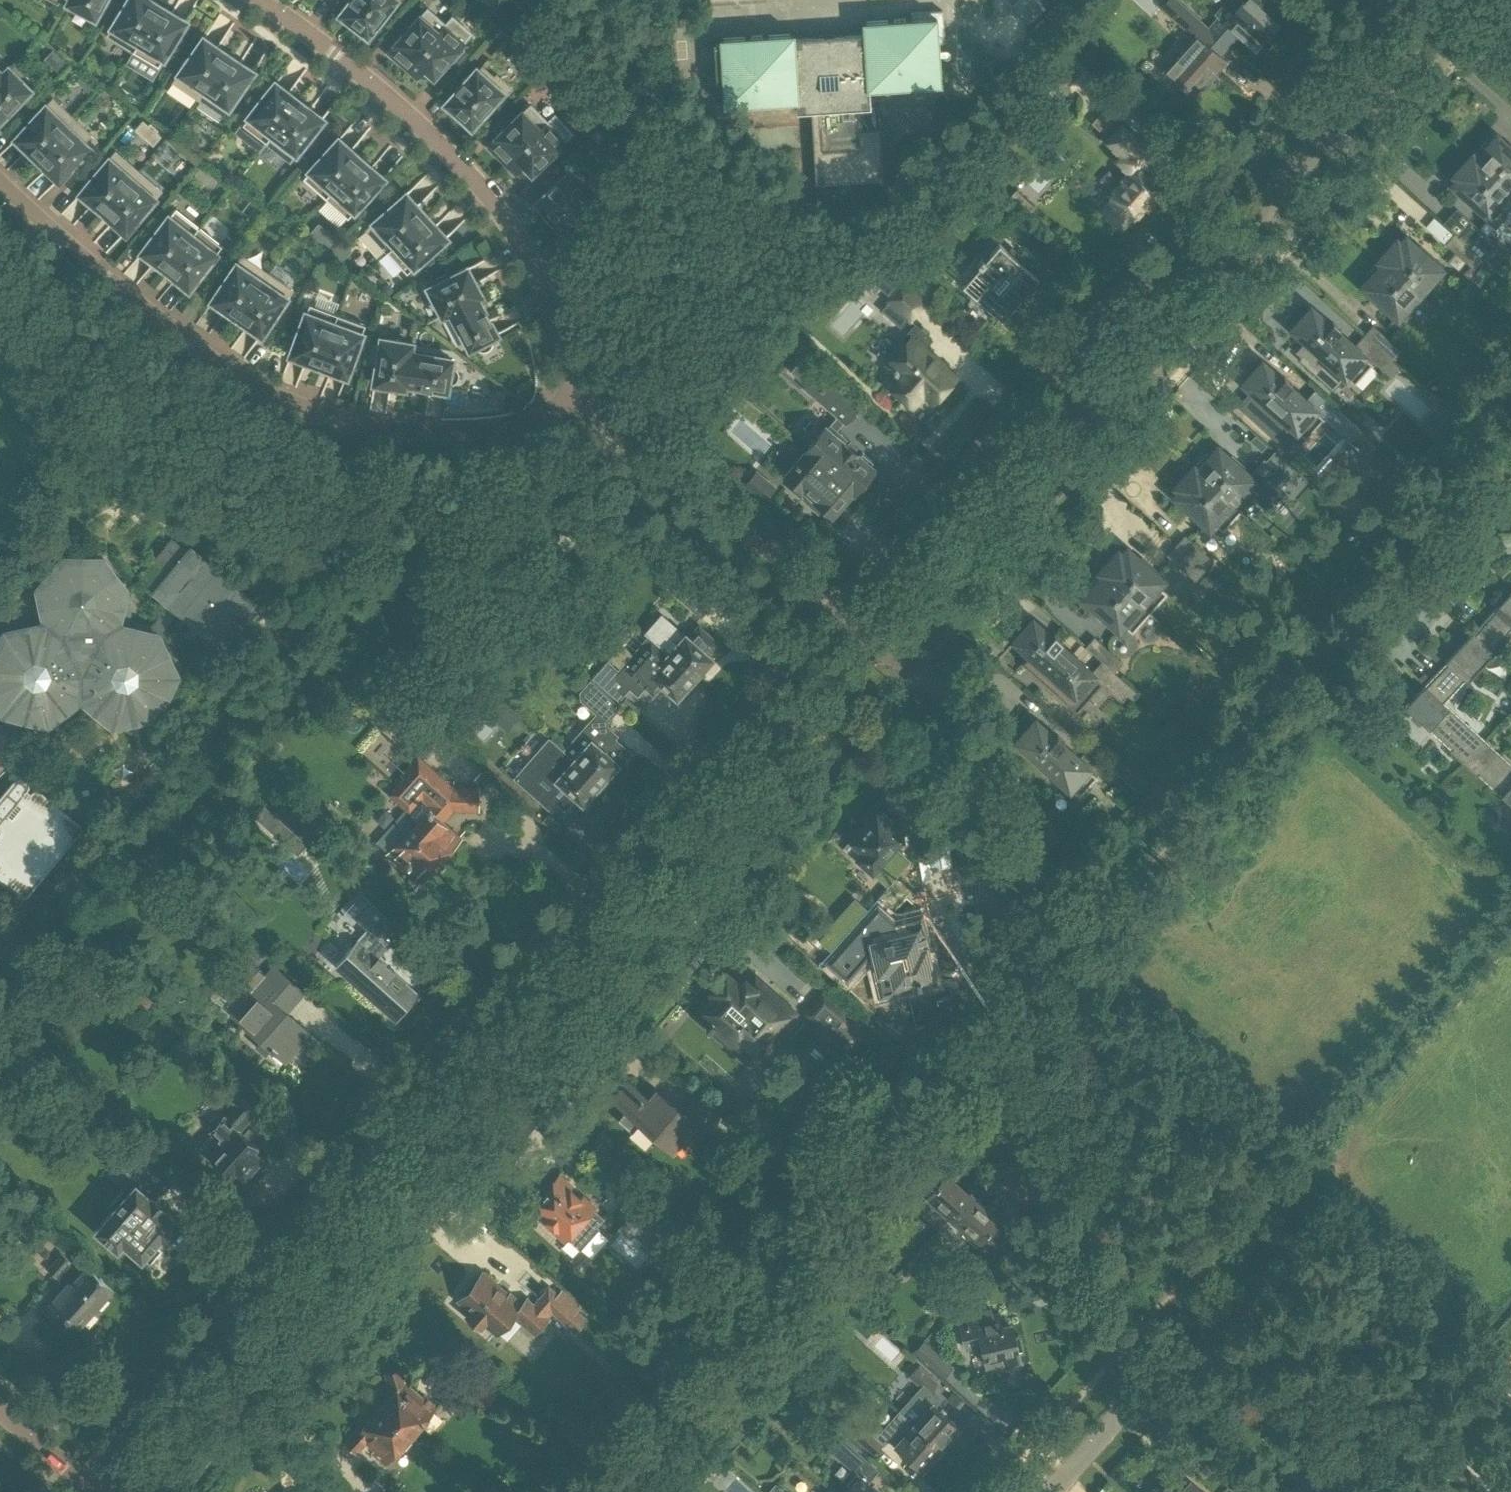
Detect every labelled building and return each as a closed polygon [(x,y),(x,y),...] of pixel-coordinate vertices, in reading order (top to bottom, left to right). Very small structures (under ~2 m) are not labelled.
[(105,0),(69,0),(68,3),(96,17),(105,0)] [(161,5),(153,0),(128,0),(125,6),(107,36),(133,51),(161,5)] [(352,0),(341,14),(354,24),(352,26),(364,35),(365,33),(368,36),(389,9),(392,11),(401,0),(351,0),(352,0)] [(522,1),(522,0),(502,0),(487,16),(499,27),(522,1)] [(1047,5),(1042,0),(1015,0),(1014,1),(1033,19),(1047,5)] [(1208,26),(1229,45),(1239,33),(1259,51),(1282,25),(1279,22),(1296,3),(1293,0),(1228,0),(1216,13),(1219,15),(1208,26)] [(522,1),(499,27),(510,37),(534,11),(522,1)] [(161,5),(133,51),(159,66),(176,37),(186,20),(161,5)] [(1220,55),(1229,45),(1208,26),(1185,5),(1173,18),(1195,38),(1166,70),(1194,94),(1225,60),(1220,55)] [(409,69),(415,61),(415,60),(414,60),(446,24),(428,8),(421,16),(420,15),(388,51),(408,68),(409,69)] [(913,17),(863,20),(864,35),(796,40),(795,32),(720,37),(721,42),(715,43),(717,78),(723,77),(725,105),(797,100),(798,111),(812,110),(817,182),(885,178),(880,103),(871,104),(870,88),(943,83),(940,41),(946,40),(944,9),(912,11),(913,17)] [(416,76),(423,68),(434,77),(451,58),(454,61),(467,46),(464,43),(466,41),(465,41),(472,33),(452,16),(446,24),(414,60),(415,60),(415,61),(409,69),(416,76)] [(198,98),(229,54),(204,37),(174,81),(198,98)] [(54,48),(45,58),(59,72),(69,63),(54,48)] [(1049,68),(1073,89),(1090,69),(1066,48),(1049,68)] [(229,54),(198,98),(223,115),(254,71),(229,54)] [(495,76),(483,66),(479,70),(477,68),(465,82),(464,81),(457,89),(458,90),(446,103),(459,114),(457,116),(468,126),(469,124),(472,126),(495,101),(497,103),(512,87),(497,74),(495,76)] [(30,90),(8,67),(2,73),(0,75),(0,119),(30,90)] [(276,81),(243,124),(266,142),(299,100),(276,81)] [(38,158),(75,119),(53,98),(16,137),(38,158)] [(299,100),(266,142),(290,161),(323,118),(310,108),(299,100)] [(548,122),(548,121),(531,104),(524,111),(523,110),(488,144),(507,163),(515,156),(514,155),(548,122)] [(514,155),(515,156),(532,174),(567,140),(566,140),(573,132),(555,114),(548,121),(548,122),(514,155)] [(75,119),(38,158),(59,178),(96,140),(75,119)] [(1112,197),(1101,209),(1122,227),(1133,216),(1134,217),(1161,187),(1141,169),(1156,152),(1122,122),(1106,140),(1135,166),(1128,174),(1127,173),(1120,180),(1122,181),(1109,195),(1112,197)] [(326,198),(361,157),(339,137),(303,178),(326,198)] [(1510,192),(1510,149),(1497,137),(1490,145),(1486,141),(1472,157),(1510,192)] [(104,211),(139,171),(116,151),(81,192),(104,211)] [(1002,159),(995,153),(985,165),(992,171),(1002,159)] [(361,157),(326,198),(348,218),(384,177),(361,157)] [(1510,209),(1510,192),(1472,157),(1456,175),(1460,179),(1455,185),(1489,216),(1496,207),(1505,215),(1510,209)] [(588,180),(577,168),(573,173),(571,171),(558,183),(557,182),(549,189),(550,190),(537,202),(548,214),(546,216),(556,227),(558,225),(560,228),(586,205),(588,207),(604,193),(590,178),(588,180)] [(139,171),(104,211),(126,231),(161,190),(139,171)] [(1007,199),(1026,216),(1035,206),(1016,190),(1007,199)] [(387,251),(427,214),(406,192),(367,229),(387,251)] [(165,269),(199,227),(175,208),(142,250),(165,269)] [(427,214),(387,251),(407,273),(447,237),(427,214)] [(1027,251),(1037,239),(1016,221),(1006,232),(1027,251)] [(199,227),(165,269),(189,288),(222,245),(199,227)] [(1459,237),(1483,258),(1491,249),(1467,228),(1459,237)] [(1475,267),(1483,258),(1459,237),(1451,246),(1475,267)] [(1381,259),(1420,294),(1434,278),(1433,278),(1441,269),(1407,239),(1401,245),(1397,241),(1381,259)] [(985,259),(983,258),(978,263),(980,265),(975,271),(988,283),(976,296),(1003,320),(1040,278),(1000,243),(985,259)] [(237,317),(268,272),(243,255),(212,300),(237,317)] [(870,278),(888,294),(900,280),(874,256),(858,273),(867,282),(870,278)] [(1406,309),(1420,294),(1381,259),(1367,275),(1371,279),(1364,286),(1398,317),(1406,309)] [(478,296),(478,297),(482,295),(468,267),(429,287),(443,315),(451,311),(451,310),(478,296)] [(268,272),(237,317),(262,334),(292,289),(268,272)] [(888,300),(911,320),(926,302),(904,282),(888,300)] [(485,310),(478,297),(478,296),(451,310),(451,311),(470,348),(475,345),(479,349),(483,351),(488,350),(492,346),(493,342),(492,337),(498,334),(490,320),(491,320),(490,319),(486,310),(485,310)] [(319,364),(338,314),(310,303),(291,354),(319,364)] [(1373,366),(1374,365),(1338,333),(1342,329),(1334,322),(1330,326),(1312,310),(1294,330),(1303,338),(1303,337),(1307,340),(1296,352),(1302,358),(1300,360),(1333,390),(1346,376),(1355,384),(1372,365),(1373,366)] [(338,314),(319,364),(347,375),(366,324),(338,314)] [(934,403),(936,401),(956,377),(924,349),(933,339),(916,324),(905,336),(909,340),(888,365),(893,370),(892,371),(901,379),(893,388),(913,407),(924,394),(934,403)] [(771,327),(765,335),(776,343),(782,335),(771,327)] [(1376,329),(1368,338),(1392,360),(1400,351),(1376,329)] [(1399,367),(1392,360),(1368,338),(1360,347),(1391,375),(1399,367)] [(382,339),(374,382),(405,387),(406,383),(411,352),(413,344),(382,339)] [(411,352),(406,383),(432,387),(447,390),(448,384),(451,384),(453,383),(455,382),(457,380),(458,378),(459,377),(459,374),(459,372),(458,370),(456,368),(454,366),(451,365),(452,359),(411,352)] [(1282,380),(1263,364),(1245,384),(1254,392),(1306,438),(1323,419),(1324,420),(1325,419),(1289,387),(1293,383),(1285,376),(1282,380)] [(843,426),(856,411),(828,386),(815,401),(837,420),(843,426)] [(733,388),(726,398),(737,408),(745,398),(733,388)] [(1335,423),(1343,414),(1319,393),(1312,402),(1335,423)] [(839,430),(843,426),(837,420),(830,428),(829,426),(809,449),(855,489),(856,489),(859,486),(861,487),(874,473),(872,471),(876,467),(873,464),(876,461),(865,451),(862,455),(846,441),(849,438),(839,430)] [(1251,441),(1261,451),(1267,445),(1256,435),(1251,441)] [(823,514),(824,513),(831,520),(836,514),(838,516),(847,506),(843,503),(855,489),(809,449),(788,473),(804,487),(799,492),(814,505),(814,506),(823,514)] [(1248,475),(1219,449),(1212,457),(1207,453),(1193,469),(1241,512),(1253,498),(1269,513),(1288,492),(1281,486),(1257,465),(1248,475)] [(1257,465),(1281,486),(1296,470),(1274,450),(1266,460),(1264,458),(1257,465)] [(1227,527),(1241,512),(1193,469),(1177,487),(1181,491),(1176,497),(1210,527),(1218,519),(1227,527)] [(745,485),(764,501),(772,491),(753,475),(745,485)] [(1180,549),(1204,570),(1212,561),(1188,540),(1180,549)] [(1196,579),(1204,570),(1180,549),(1172,558),(1196,579)] [(1102,571),(1150,613),(1164,598),(1155,590),(1162,581),(1128,551),(1123,557),(1118,553),(1102,571)] [(257,608),(192,553),(159,591),(173,602),(147,633),(127,628),(127,598),(124,593),(125,589),(102,560),(65,560),(41,588),(48,624),(7,633),(0,648),(0,697),(6,711),(48,721),(82,695),(114,722),(156,713),(176,674),(157,637),(179,609),(196,622),(186,634),(213,655),(223,644),(226,647),(257,608)] [(683,600),(702,616),(719,597),(687,569),(678,579),(692,590),(683,600)] [(1136,629),(1150,613),(1102,571),(1088,587),(1092,591),(1085,598),(1120,629),(1127,621),(1136,629)] [(1510,591),(1499,604),(1500,605),(1475,632),(1474,631),(1460,647),(1481,667),(1496,651),(1493,649),(1510,630),(1510,592),(1510,591)] [(1033,621),(1015,641),(1031,654),(1023,663),(1069,705),(1077,696),(1085,704),(1106,681),(1126,699),(1130,695),(1135,699),(1139,695),(1103,663),(1093,675),(1060,645),(1063,641),(1055,634),(1052,638),(1033,621)] [(668,654),(697,680),(705,670),(703,669),(713,658),(710,655),(720,644),(699,625),(689,636),(686,634),(668,654)] [(1090,650),(1103,663),(1139,695),(1139,694),(1114,671),(1121,663),(1098,641),(1090,650)] [(1467,682),(1481,667),(1460,647),(1446,662),(1447,663),(1422,690),(1421,689),(1409,702),(1410,703),(1406,708),(1451,750),(1450,751),(1464,764),(1486,740),(1445,702),(1465,680),(1467,682)] [(597,681),(595,683),(612,698),(614,696),(619,700),(630,688),(633,691),(643,690),(645,688),(654,695),(663,685),(677,698),(686,688),(688,689),(697,680),(668,654),(667,654),(661,649),(644,668),(641,666),(631,667),(626,672),(620,667),(618,669),(608,660),(593,677),(597,681)] [(603,786),(611,776),(609,774),(619,764),(616,761),(626,749),(614,739),(617,736),(607,727),(607,720),(618,707),(614,704),(616,702),(612,698),(595,683),(591,679),(577,695),(598,714),(592,720),(564,751),(568,754),(603,786)] [(476,695),(513,729),(524,717),(487,683),(476,695)] [(378,717),(420,756),(441,732),(399,694),(378,717)] [(1055,739),(1036,723),(1018,743),(1027,751),(1028,750),(1079,797),(1096,778),(1097,779),(1098,778),(1062,746),(1066,742),(1058,735),(1055,739)] [(514,778),(551,810),(558,803),(566,810),(577,798),(583,804),(593,793),(595,795),(603,786),(568,754),(564,751),(551,739),(550,738),(514,778)] [(1486,740),(1464,764),(1478,777),(1479,776),(1510,805),(1510,763),(1486,740)] [(1113,777),(1117,773),(1093,751),(1085,760),(1109,782),(1113,777)] [(478,810),(478,790),(446,789),(419,764),(392,794),(409,810),(379,844),(390,854),(389,856),(394,861),(396,859),(421,882),(460,838),(442,822),(454,809),(478,810)] [(76,839),(81,833),(82,832),(82,831),(83,830),(83,828),(83,827),(82,826),(82,824),(81,823),(80,822),(42,791),(41,790),(40,790),(38,789),(37,789),(36,789),(34,790),(33,790),(32,791),(31,792),(28,790),(29,789),(30,787),(30,786),(30,784),(30,783),(30,781),(29,780),(28,779),(27,778),(26,777),(24,777),(23,776),(22,776),(21,776),(19,776),(18,777),(17,778),(16,779),(0,798),(0,880),(19,896),(20,896),(22,897),(23,897),(24,897),(26,897),(27,897),(28,896),(29,896),(30,895),(34,890),(76,839)] [(868,822),(852,840),(865,852),(859,858),(858,857),(857,858),(872,871),(902,839),(903,840),(905,838),(896,830),(900,825),(894,820),(893,821),(876,805),(864,819),(868,822)] [(911,861),(900,852),(878,877),(889,886),(911,861)] [(402,930),(362,893),(346,911),(367,930),(336,964),(395,1018),(418,993),(379,956),(402,930)] [(832,948),(857,920),(845,909),(825,930),(827,932),(821,938),(832,948)] [(931,949),(923,916),(908,919),(901,927),(889,917),(882,924),(873,915),(829,963),(849,981),(871,956),(873,959),(882,992),(906,987),(907,991),(936,984),(928,949),(931,949)] [(253,991),(233,1015),(261,1039),(255,1046),(266,1055),(272,1048),(286,1061),(310,1034),(286,1014),(305,993),(296,986),(274,967),(267,976),(243,955),(229,971),(253,991)] [(741,985),(726,972),(710,991),(713,994),(706,1003),(704,1001),(693,1014),(706,1026),(709,1029),(710,1029),(721,1039),(730,1029),(745,1043),(744,1044),(748,1047),(749,1046),(759,1056),(777,1037),(775,1036),(796,1013),(777,996),(771,1003),(746,980),(741,985)] [(842,1054),(860,1034),(848,1023),(851,1019),(823,994),(807,1013),(825,1029),(820,1034),(842,1054)] [(654,1104),(628,1082),(613,1100),(626,1112),(619,1120),(632,1131),(640,1123),(641,1122),(648,1128),(647,1130),(673,1152),(696,1125),(707,1134),(721,1118),(697,1098),(684,1114),(662,1095),(654,1104)] [(238,1185),(245,1187),(253,1179),(250,1172),(262,1159),(253,1151),(258,1147),(240,1131),(262,1106),(237,1083),(227,1094),(240,1106),(226,1121),(221,1117),(220,1116),(216,1116),(212,1118),(210,1122),(210,1126),(212,1129),(222,1138),(220,1140),(214,1135),(202,1149),(231,1176),(230,1178),(238,1185)] [(917,1209),(939,1228),(947,1220),(972,1192),(971,1190),(970,1192),(957,1180),(974,1160),(959,1146),(938,1170),(942,1176),(925,1195),(927,1197),(917,1209)] [(98,1230),(119,1248),(124,1242),(143,1258),(144,1257),(148,1260),(160,1246),(156,1243),(163,1235),(164,1236),(179,1220),(162,1205),(162,1204),(151,1194),(156,1188),(160,1191),(173,1176),(141,1148),(128,1163),(129,1164),(132,1160),(147,1174),(138,1185),(137,1184),(128,1196),(124,1192),(112,1206),(116,1209),(98,1230)] [(532,1207),(566,1237),(566,1236),(581,1250),(600,1228),(597,1226),(604,1218),(592,1207),(593,1206),(582,1195),(580,1198),(558,1178),(532,1207)] [(947,1220),(939,1228),(958,1244),(961,1244),(967,1237),(976,1245),(978,1243),(979,1245),(1003,1218),(972,1192),(947,1220)] [(619,1207),(639,1225),(652,1211),(631,1193),(619,1207)] [(83,1273),(70,1263),(72,1262),(60,1253),(47,1269),(67,1286),(45,1311),(61,1326),(69,1317),(79,1326),(97,1306),(100,1309),(108,1299),(105,1296),(114,1287),(89,1266),(88,1268),(83,1273)] [(944,1290),(945,1291),(955,1300),(978,1273),(967,1263),(944,1290)] [(526,1325),(535,1334),(552,1313),(556,1316),(555,1317),(575,1334),(588,1318),(578,1310),(584,1304),(563,1287),(558,1293),(549,1285),(534,1303),(528,1298),(523,1303),(512,1293),(510,1296),(484,1273),(477,1281),(472,1280),(464,1289),(466,1294),(459,1302),(471,1312),(467,1316),(481,1328),(484,1325),(496,1335),(514,1315),(526,1325)] [(980,1316),(958,1321),(964,1348),(978,1345),(982,1344),(987,1364),(1002,1361),(1003,1366),(1021,1362),(1018,1351),(1023,1350),(1020,1333),(1015,1334),(1012,1323),(1002,1325),(999,1312),(992,1313),(991,1307),(978,1310),(980,1316)] [(914,1351),(944,1377),(954,1367),(924,1340),(914,1351)] [(943,1450),(953,1440),(950,1437),(958,1427),(926,1397),(930,1393),(930,1392),(939,1382),(920,1365),(909,1377),(920,1387),(899,1411),(914,1424),(943,1450)] [(419,1393),(406,1382),(405,1379),(401,1367),(386,1373),(390,1384),(393,1394),(382,1407),(409,1432),(436,1402),(422,1390),(419,1393)] [(487,1407),(500,1391),(473,1367),(459,1383),(487,1407)] [(371,1454),(385,1466),(413,1435),(409,1432),(382,1407),(369,1421),(366,1419),(354,1432),(344,1443),(357,1455),(367,1444),(370,1447),(374,1451),(371,1454)] [(943,1450),(914,1424),(899,1411),(883,1428),(880,1425),(873,1432),(858,1419),(847,1431),(874,1455),(889,1439),(921,1469),(930,1459),(933,1461),(943,1450)] [(830,1444),(849,1461),(858,1450),(839,1434),(830,1444)] [(847,1491),(879,1491),(868,1483),(879,1471),(867,1460),(846,1483),(851,1487),(847,1491)] [(776,1483),(768,1491),(786,1491),(776,1483)] [(1191,1483),(1183,1491),(1201,1491),(1191,1483)]
